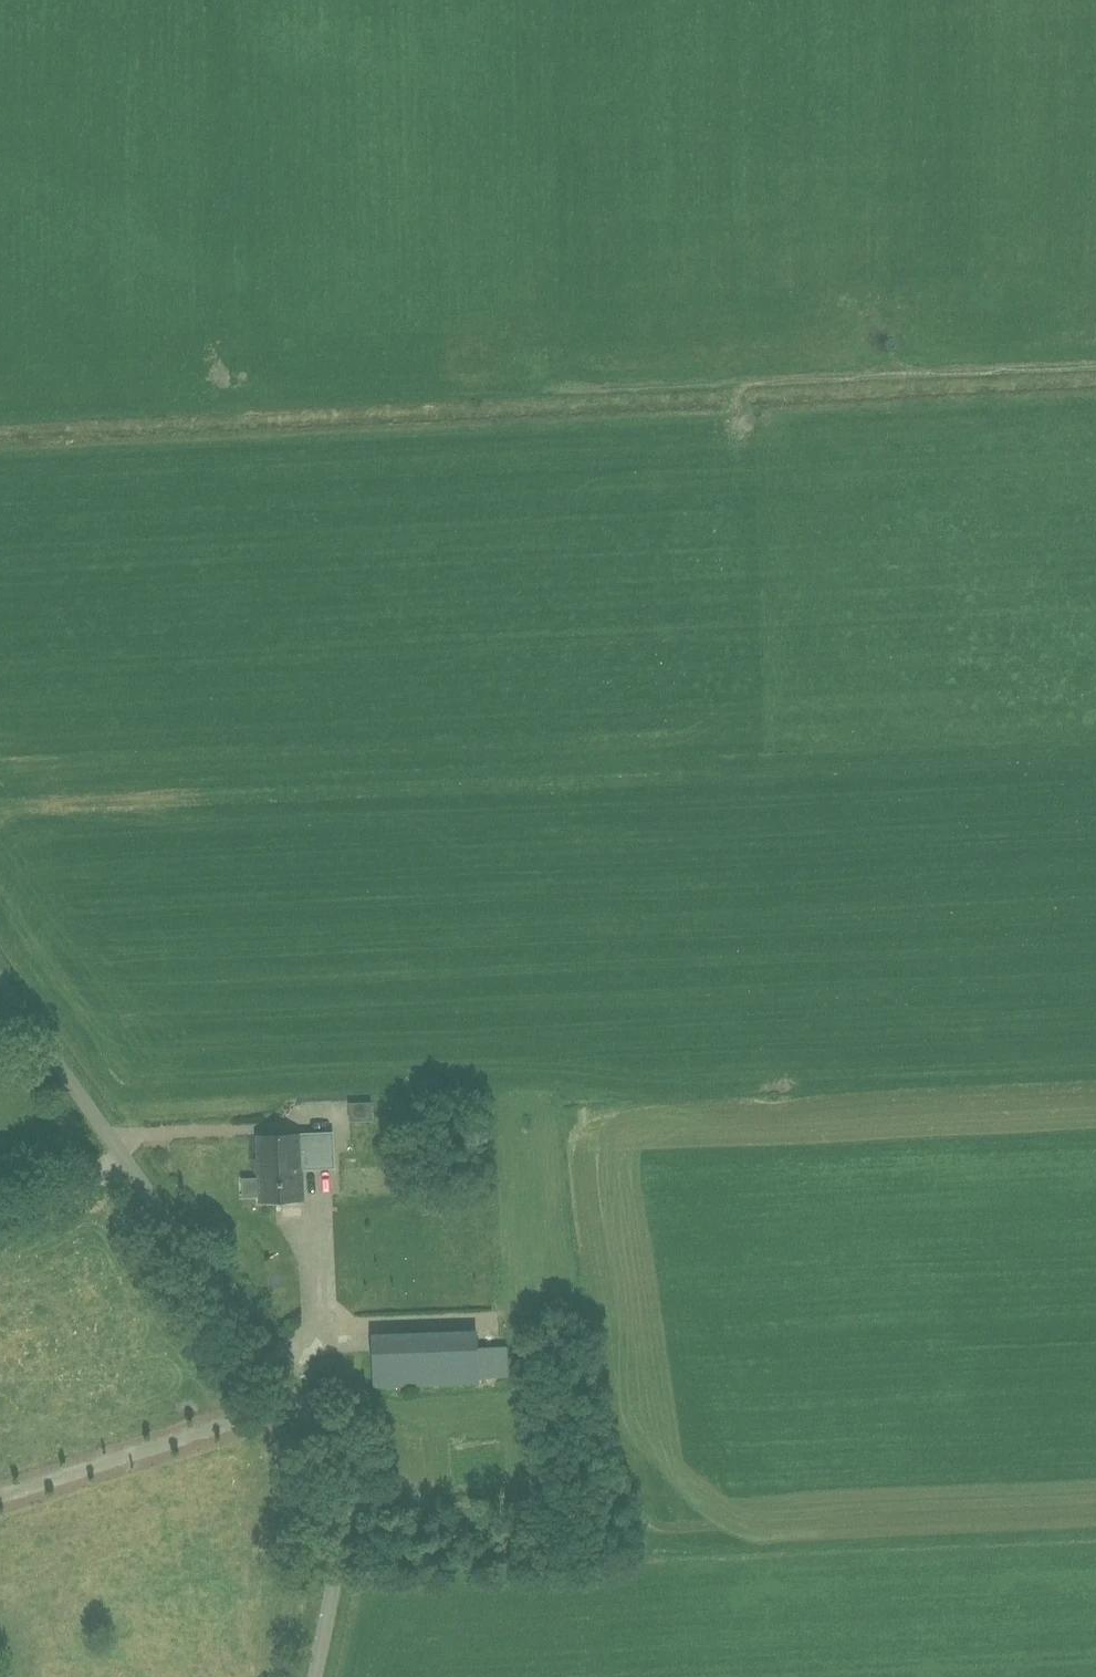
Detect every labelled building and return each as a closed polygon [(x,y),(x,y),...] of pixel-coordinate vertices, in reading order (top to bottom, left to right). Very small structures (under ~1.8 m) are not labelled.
[(302,1200),(301,1171),(334,1169),(333,1133),(259,1136),(261,1201),(302,1200)] [(508,1344),(478,1345),(477,1330),(371,1334),(373,1389),(479,1385),(479,1376),(509,1374),(508,1344)]
